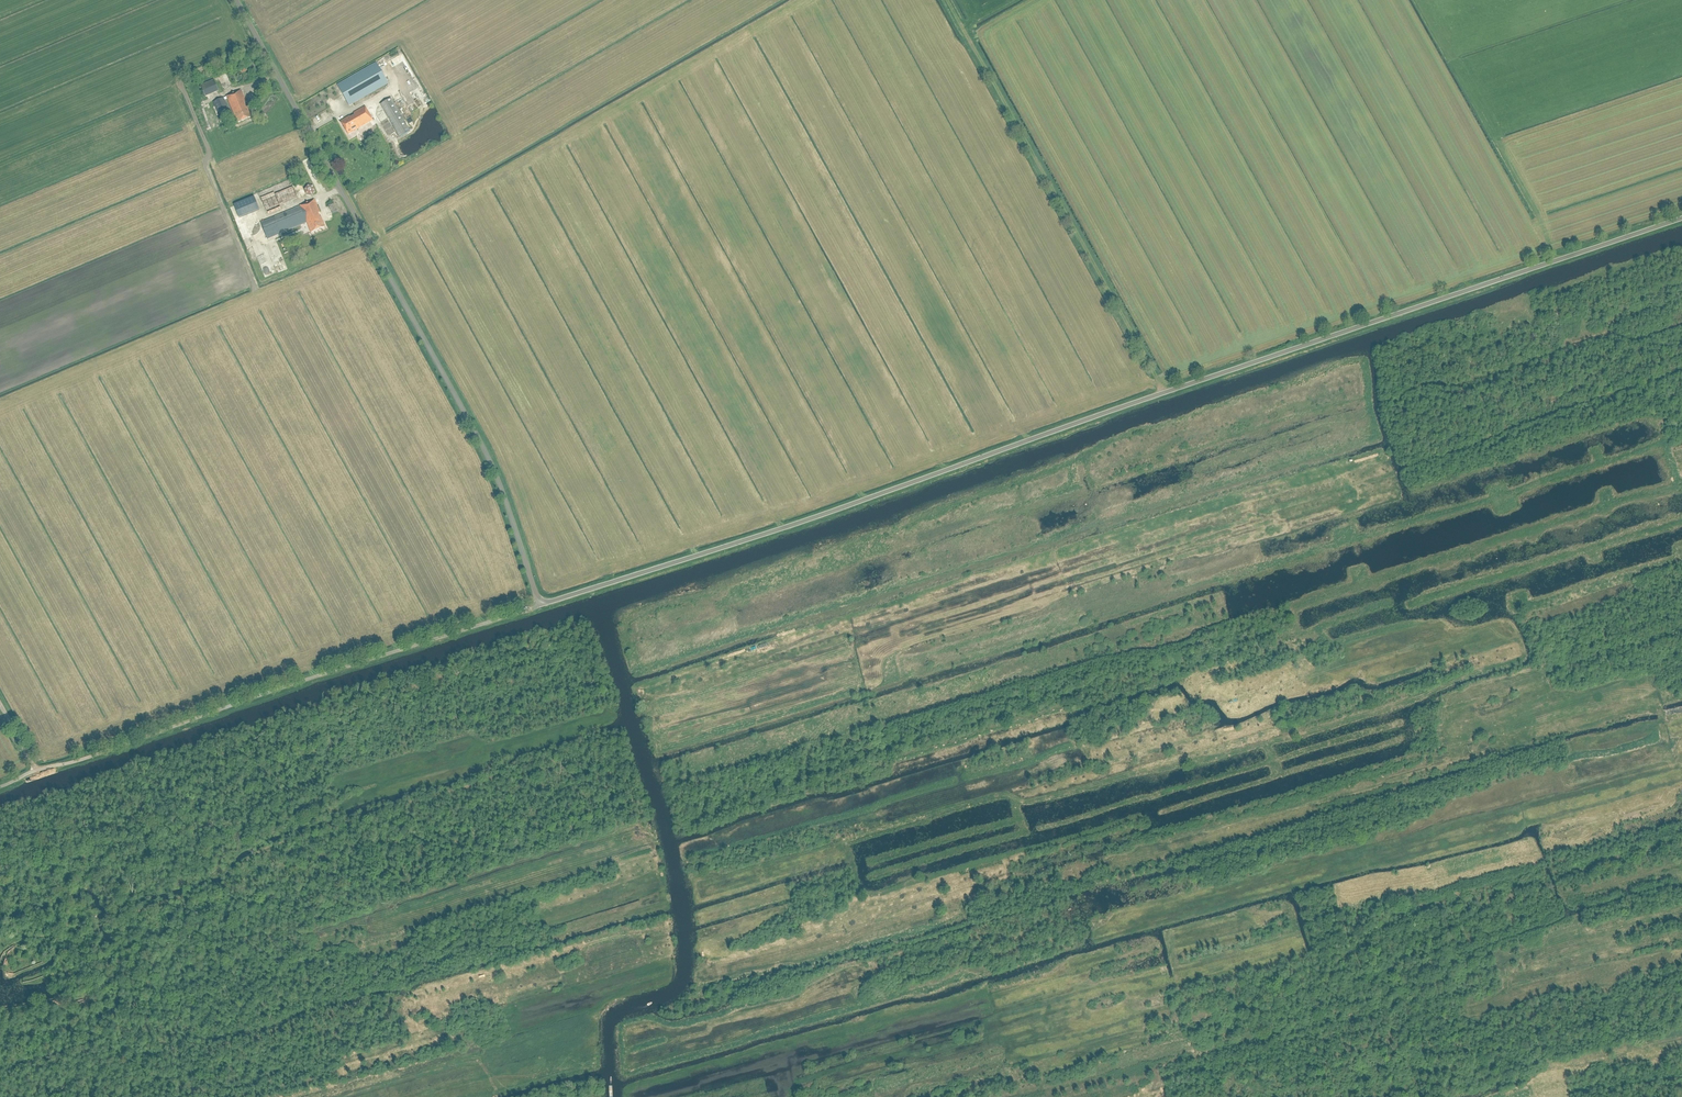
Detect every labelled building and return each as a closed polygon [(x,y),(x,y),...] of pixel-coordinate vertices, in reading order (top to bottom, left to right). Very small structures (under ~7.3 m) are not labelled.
[(337,87),(349,106),(387,83),(376,63),(337,87)] [(243,79),(243,77),(242,74),(241,72),(239,71),(237,70),(234,71),(232,72),(231,73),(230,75),(229,78),(230,80),(231,82),(233,83),(236,84),(238,84),(240,83),(242,81),(243,79)] [(214,80),(200,86),(205,97),(219,92),(214,80)] [(213,103),(220,119),(218,119),(220,124),(232,119),(230,114),(225,101),(227,100),(237,123),(251,117),(247,108),(246,108),(244,104),(246,103),(241,91),(226,97),(227,97),(224,99),(223,98),(213,103)] [(410,132),(391,99),(380,105),(399,138),(410,132)] [(354,115),(351,118),(350,116),(340,122),(348,135),(373,120),(364,107),(353,113),(354,115)] [(307,186),(304,190),(306,195),(311,196),(315,192),(313,187),(307,186)] [(292,202),(288,192),(264,202),(268,211),(292,202)] [(254,197),(234,205),(239,218),(259,210),(254,197)] [(267,239),(306,223),(310,233),(324,228),(320,218),(321,218),(315,201),(260,222),(267,239)] [(253,271),(247,273),(251,283),(256,281),(253,271)]
